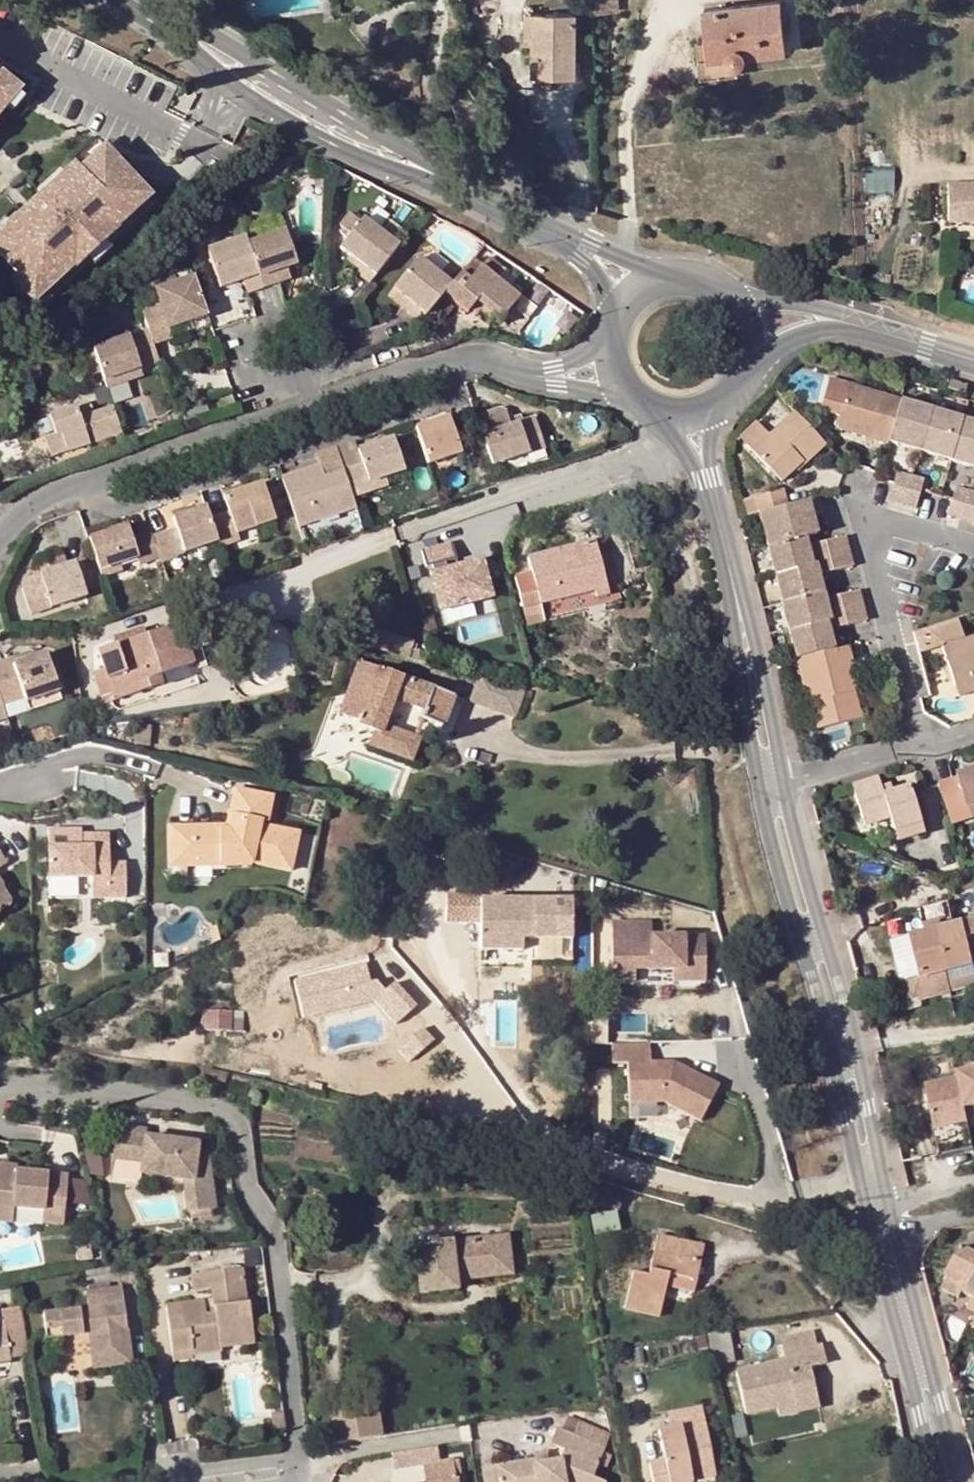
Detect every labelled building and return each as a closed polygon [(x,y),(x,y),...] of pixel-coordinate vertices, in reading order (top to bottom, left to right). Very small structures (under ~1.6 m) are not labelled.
[(592,15),(617,12),(616,0),(592,0),(592,15)] [(702,9),(705,40),(709,60),(724,59),(726,64),(729,66),(733,68),(737,69),(741,68),(745,64),(748,59),(748,55),(785,53),(779,1),(702,9)] [(521,46),(529,45),(529,14),(521,14),(521,46)] [(529,14),(529,45),(530,78),(572,77),(571,14),(529,14)] [(709,60),(705,40),(696,40),(700,79),(736,76),(737,69),(733,68),(729,66),(726,64),(724,59),(709,60)] [(17,91),(0,77),(0,111),(17,91)] [(103,151),(99,146),(76,167),(80,172),(103,151)] [(76,167),(0,236),(0,255),(39,298),(73,267),(75,269),(115,234),(112,231),(147,199),(103,151),(80,172),(76,167)] [(945,186),(946,224),(973,224),(973,186),(945,186)] [(367,289),(398,251),(391,247),(367,227),(349,213),(339,226),(351,236),(338,253),(346,260),(359,270),(356,274),(353,278),(367,289)] [(367,227),(391,247),(400,235),(376,216),(367,227)] [(248,245),(264,292),(279,287),(276,275),(286,271),(297,268),(285,235),(248,245)] [(247,298),(264,292),(248,245),(246,239),(207,253),(219,290),(242,284),(245,293),(247,298)] [(478,253),(470,262),(486,275),(494,266),(478,253)] [(344,264),(356,274),(359,270),(346,260),(344,264)] [(404,317),(417,329),(443,297),(450,288),(417,262),(391,293),(411,310),(406,316),(404,317)] [(486,275),(470,262),(450,288),(443,297),(465,315),(474,306),(514,338),(533,312),(486,275)] [(276,275),(279,287),(291,283),(286,271),(276,275)] [(156,304),(140,310),(149,334),(153,346),(172,339),(170,334),(208,321),(194,283),(153,296),(156,304)] [(222,300),(245,293),(242,284),(219,290),(222,300)] [(384,301),(406,316),(411,310),(391,293),(384,301)] [(474,306),(467,314),(484,328),(490,320),(474,306)] [(92,354),(100,375),(107,393),(129,385),(127,376),(139,372),(159,365),(153,346),(149,334),(92,354)] [(142,380),(139,372),(127,376),(129,385),(142,380)] [(884,440),(896,398),(844,383),(831,428),(883,444),(884,440)] [(927,407),(896,398),(884,440),(915,450),(927,407)] [(959,417),(927,407),(915,450),(947,459),(959,417)] [(52,463),(123,438),(113,410),(93,416),(91,409),(79,415),(78,411),(50,421),(55,435),(44,438),(52,463)] [(822,445),(791,412),(766,436),(763,433),(745,448),(776,481),(797,462),(800,465),(822,445)] [(475,420),(491,469),(529,457),(526,449),(542,445),(535,422),(523,426),(511,429),(510,423),(508,418),(498,413),(475,420)] [(959,417),(947,459),(973,466),(973,421),(959,417)] [(521,420),(510,423),(511,429),(523,426),(521,420)] [(449,422),(416,432),(429,469),(460,458),(449,422)] [(736,438),(745,448),(763,433),(753,422),(736,438)] [(364,468),(345,473),(355,502),(373,496),(369,486),(405,475),(394,442),(358,453),(364,468)] [(526,449),(529,457),(545,453),(542,445),(526,449)] [(322,469),(326,479),(345,473),(337,450),(318,457),(322,469)] [(322,469),(284,482),(300,531),(358,512),(355,502),(345,473),(326,479),(322,469)] [(897,502),(905,473),(893,469),(885,499),(897,502)] [(919,477),(905,473),(897,502),(911,506),(919,477)] [(407,483),(405,475),(369,486),(373,496),(407,483)] [(952,482),(943,510),(970,518),(973,506),(973,489),(972,488),(952,482)] [(219,546),(221,553),(242,545),(239,539),(278,526),(265,487),(226,501),(231,515),(211,522),(219,546)] [(736,501),(740,517),(782,506),(778,489),(736,501)] [(782,506),(756,513),(764,546),(802,536),(815,533),(812,516),(820,513),(817,497),(782,506)] [(211,522),(207,511),(175,521),(179,533),(186,556),(219,546),(211,522)] [(129,531),(90,544),(100,575),(138,562),(141,570),(161,563),(154,542),(153,539),(134,545),(129,531)] [(179,533),(172,536),(179,558),(186,556),(179,533)] [(817,540),(820,555),(849,548),(845,533),(817,540)] [(161,563),(163,569),(181,563),(179,558),(172,536),(154,542),(161,563)] [(802,536),(764,546),(771,572),(809,562),(808,559),(802,536)] [(531,571),(514,576),(527,627),(544,622),(540,605),(592,591),(594,599),(607,596),(593,538),(527,555),(531,571)] [(453,539),(422,547),(426,563),(432,562),(434,570),(430,571),(439,608),(490,596),(481,559),(447,567),(445,559),(457,556),(453,539)] [(817,540),(805,544),(808,559),(820,555),(817,540)] [(849,548),(820,555),(824,570),(852,563),(849,548)] [(820,555),(808,559),(809,562),(814,562),(817,572),(824,570),(820,555)] [(24,594),(29,609),(50,602),(55,614),(88,602),(77,569),(67,572),(63,559),(39,567),(35,573),(36,579),(37,584),(29,586),(24,594)] [(809,562),(771,572),(778,601),(821,589),(817,572),(814,562),(809,562)] [(831,595),(835,611),(863,603),(859,587),(831,595)] [(778,601),(786,630),(826,620),(829,619),(827,613),(823,597),(821,589),(778,601)] [(831,595),(823,597),(827,613),(835,611),(831,595)] [(445,626),(496,609),(492,597),(441,615),(445,626)] [(50,602),(29,609),(34,621),(55,614),(50,602)] [(863,603),(835,611),(838,625),(867,617),(863,603)] [(835,611),(827,613),(829,619),(826,620),(829,633),(834,632),(838,625),(835,611)] [(963,638),(956,616),(910,630),(917,654),(938,648),(937,646),(962,638),(963,638)] [(793,660),(833,649),(829,633),(826,620),(786,630),(793,660)] [(179,624),(96,652),(103,681),(97,682),(102,696),(99,696),(101,705),(164,683),(161,676),(193,665),(188,652),(212,644),(207,630),(184,638),(179,624)] [(937,646),(938,648),(948,685),(973,679),(973,634),(963,638),(962,638),(937,646)] [(850,662),(846,646),(833,649),(793,660),(792,660),(802,699),(807,698),(816,731),(857,720),(849,691),(846,692),(839,665),(850,662)] [(30,655),(10,661),(13,667),(33,661),(30,655)] [(0,665),(0,699),(3,708),(26,700),(27,706),(59,695),(46,656),(33,661),(13,667),(10,661),(0,665)] [(462,700),(378,669),(357,661),(337,714),(359,721),(357,726),(371,731),(365,747),(411,763),(419,738),(385,726),(393,700),(424,713),(419,725),(448,737),(462,700)] [(857,689),(850,662),(839,665),(846,692),(849,691),(857,689)] [(488,678),(479,704),(520,720),(531,694),(488,678)] [(59,695),(27,706),(30,716),(62,704),(59,695)] [(951,824),(969,819),(966,809),(973,806),(973,769),(955,775),(957,778),(938,784),(951,824)] [(875,777),(848,786),(861,827),(886,819),(891,834),(921,826),(909,788),(881,796),(875,777)] [(298,834),(265,826),(272,797),(235,789),(229,813),(233,814),(229,830),(218,830),(219,826),(169,827),(170,867),(220,866),(219,865),(253,864),(289,872),(298,834)] [(969,819),(973,817),(973,806),(966,809),(969,819)] [(921,826),(891,834),(895,844),(924,836),(921,826)] [(84,849),(67,849),(44,849),(44,878),(88,878),(105,878),(105,883),(105,898),(123,897),(122,862),(106,862),(107,833),(84,833),(83,843),(84,849)] [(87,895),(87,880),(50,880),(50,895),(87,895)] [(478,893),(446,893),(446,921),(477,922),(478,951),(520,951),(520,939),(569,940),(569,899),(478,898),(478,893)] [(918,979),(971,967),(973,966),(973,921),(953,926),(947,902),(920,909),(925,932),(908,936),(918,979)] [(423,908),(414,912),(419,920),(427,914),(423,908)] [(608,922),(610,982),(633,981),(633,969),(671,968),(671,980),(694,979),(692,934),(669,935),(669,941),(649,942),(648,921),(608,922)] [(212,924),(206,926),(210,944),(218,940),(212,924)] [(918,979),(903,983),(908,1005),(920,1002),(920,1005),(973,993),(973,979),(971,967),(918,979)] [(670,982),(669,971),(638,972),(638,983),(670,982)] [(228,1010),(204,1008),(203,1031),(228,1032),(228,1010)] [(650,1043),(612,1044),(612,1064),(627,1064),(629,1104),(664,1102),(701,1121),(719,1086),(672,1062),(650,1063),(650,1043)] [(961,1079),(966,1108),(973,1106),(973,1071),(960,1074),(961,1079)] [(961,1079),(928,1085),(936,1129),(969,1122),(966,1108),(961,1079)] [(139,1175),(183,1180),(193,1182),(212,1180),(208,1155),(194,1157),(195,1146),(143,1137),(144,1130),(113,1127),(106,1178),(139,1183),(139,1175)] [(101,1151),(82,1149),(88,1176),(103,1178),(101,1151)] [(10,1209),(38,1213),(36,1224),(57,1226),(63,1175),(13,1169),(13,1166),(0,1164),(0,1207),(10,1209)] [(193,1182),(183,1180),(186,1214),(210,1210),(216,1208),(212,1180),(193,1182)] [(0,1207),(0,1224),(7,1225),(10,1209),(0,1207)] [(210,1210),(186,1214),(187,1221),(211,1218),(210,1210)] [(507,1233),(412,1243),(417,1294),(456,1291),(455,1280),(511,1275),(507,1233)] [(655,1317),(664,1285),(667,1274),(693,1280),(701,1246),(656,1234),(646,1275),(631,1271),(622,1309),(655,1317)] [(961,1247),(943,1278),(946,1280),(962,1290),(960,1294),(973,1302),(973,1254),(961,1247)] [(205,1314),(204,1308),(202,1300),(164,1303),(170,1350),(190,1348),(191,1354),(219,1351),(218,1348),(253,1342),(247,1298),(245,1298),(241,1268),(190,1274),(192,1290),(209,1288),(213,1306),(213,1312),(205,1314)] [(667,1274),(664,1285),(690,1292),(693,1280),(667,1274)] [(962,1290),(946,1280),(940,1290),(957,1300),(960,1294),(962,1290)] [(46,1338),(88,1331),(99,1330),(100,1345),(91,1346),(94,1365),(132,1359),(122,1284),(86,1289),(88,1306),(42,1313),(46,1338)] [(12,1355),(11,1353),(32,1351),(26,1302),(0,1305),(0,1356),(12,1355)] [(213,1306),(204,1308),(205,1314),(213,1312),(213,1306)] [(725,1329),(704,1334),(712,1363),(732,1360),(725,1329)] [(99,1330),(88,1331),(91,1346),(100,1345),(99,1330)] [(778,1341),(780,1351),(810,1345),(808,1335),(778,1341)] [(810,1345),(780,1351),(782,1359),(734,1370),(744,1414),(774,1409),(772,1402),(784,1400),(788,1413),(816,1407),(806,1365),(823,1361),(818,1344),(810,1345)] [(190,1348),(170,1350),(172,1362),(191,1360),(191,1354),(190,1348)] [(772,1402),(774,1409),(776,1416),(788,1413),(784,1400),(772,1402)] [(331,1407),(335,1438),(384,1432),(378,1402),(331,1407)] [(652,1481),(681,1481),(688,1481),(688,1472),(711,1467),(700,1405),(666,1411),(668,1426),(656,1429),(661,1459),(648,1460),(652,1481)] [(613,1439),(564,1418),(559,1432),(607,1453),(613,1439)] [(500,1481),(595,1481),(607,1453),(559,1432),(553,1448),(564,1453),(561,1463),(549,1466),(538,1466),(537,1462),(498,1467),(500,1481)] [(437,1446),(391,1454),(393,1470),(421,1466),(421,1463),(439,1460),(437,1446)] [(536,1456),(537,1462),(538,1466),(549,1466),(546,1456),(536,1456)] [(452,1458),(439,1460),(421,1463),(421,1466),(424,1481),(456,1481),(452,1458)] [(688,1472),(688,1481),(713,1477),(711,1467),(688,1472)]
